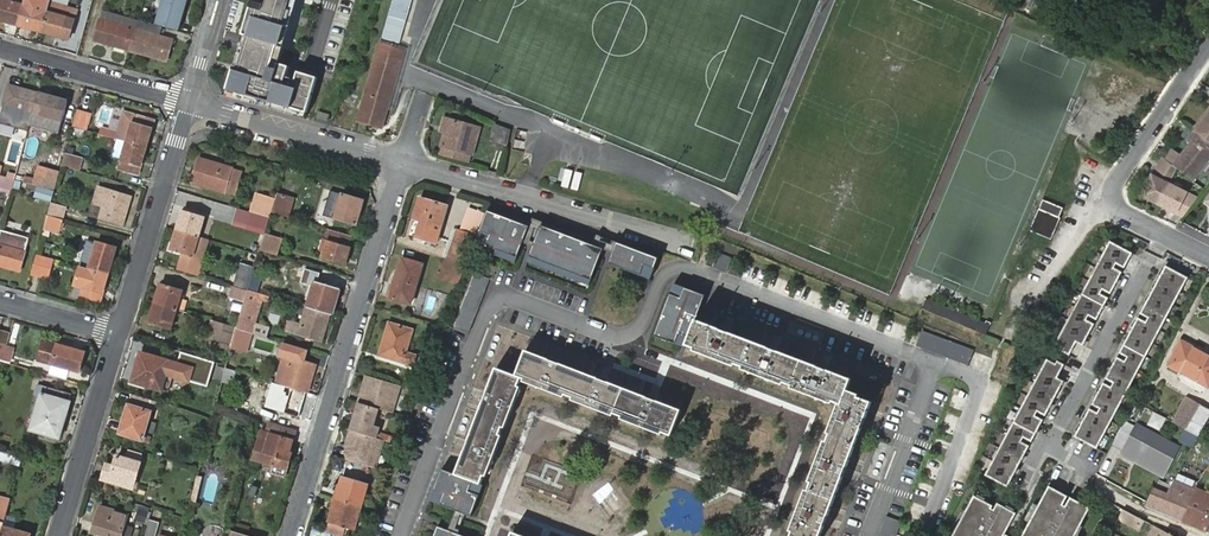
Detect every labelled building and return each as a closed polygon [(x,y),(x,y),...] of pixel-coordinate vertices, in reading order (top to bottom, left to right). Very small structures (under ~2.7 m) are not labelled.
[(24,0),(10,0),(9,2),(3,0),(0,0),(0,20),(5,21),(17,25),(19,19),(23,6),(24,0)] [(17,25),(30,28),(42,32),(47,12),(50,3),(51,0),(24,0),(23,6),(19,19),(17,25)] [(157,25),(179,31),(187,4),(172,0),(164,0),(157,25)] [(239,44),(223,97),(306,121),(318,78),(297,72),(294,81),(285,78),(288,68),(273,64),(276,54),(292,0),(251,0),(239,44)] [(382,39),(400,44),(412,0),(393,0),(382,39)] [(50,3),(47,12),(42,32),(56,36),(62,37),(69,40),(70,34),(74,20),(77,11),(66,7),(50,3)] [(136,30),(139,21),(103,10),(100,20),(136,30)] [(131,50),(136,30),(100,20),(95,40),(131,50)] [(161,27),(139,21),(136,30),(159,37),(161,27)] [(159,37),(136,30),(131,50),(167,61),(172,40),(159,37)] [(378,53),(358,122),(381,128),(401,60),(378,53)] [(32,114),(38,93),(13,86),(8,85),(7,89),(1,113),(13,116),(15,109),(32,114)] [(62,101),(38,93),(32,114),(50,119),(48,126),(60,129),(66,106),(67,102),(62,101)] [(1194,130),(1194,131),(1195,131),(1196,132),(1208,113),(1208,108),(1194,130)] [(78,110),(73,126),(86,130),(91,114),(78,110)] [(117,133),(116,139),(118,139),(127,142),(146,147),(150,133),(152,129),(152,128),(154,120),(135,115),(123,111),(117,133)] [(1196,132),(1208,142),(1208,113),(1196,132)] [(480,127),(445,118),(442,127),(448,129),(443,146),(472,154),(480,127)] [(506,147),(512,128),(494,124),(492,131),(497,132),(494,144),(506,147)] [(102,129),(101,134),(113,138),(114,133),(102,129)] [(1194,181),(1208,162),(1208,142),(1196,132),(1195,131),(1189,140),(1192,143),(1175,166),(1194,181)] [(127,142),(118,139),(115,148),(125,151),(122,160),(119,168),(133,172),(135,164),(141,166),(142,161),(146,147),(127,142)] [(472,154),(443,146),(440,155),(470,163),(472,154)] [(65,154),(62,165),(79,170),(82,158),(65,154)] [(225,192),(236,195),(238,186),(237,186),(242,171),(232,168),(199,158),(196,169),(191,182),(195,183),(225,192)] [(1142,195),(1159,203),(1170,184),(1178,168),(1175,166),(1169,162),(1164,158),(1151,176),(1142,195)] [(141,166),(135,164),(133,172),(138,174),(141,166)] [(24,181),(43,187),(53,190),(58,172),(38,166),(34,180),(25,177),(24,181)] [(15,179),(16,175),(10,174),(10,173),(0,170),(0,175),(9,178),(15,179)] [(12,191),(15,179),(9,178),(0,175),(0,188),(12,191)] [(1159,203),(1177,212),(1179,208),(1186,212),(1197,198),(1170,184),(1159,203)] [(52,199),(55,190),(53,190),(43,187),(40,199),(51,203),(52,199)] [(104,201),(99,217),(123,224),(131,197),(108,190),(99,187),(95,198),(104,201)] [(270,218),(271,212),(276,199),(257,194),(251,212),(270,218)] [(276,199),(271,212),(288,217),(293,199),(277,194),(276,199)] [(342,194),(335,218),(357,225),(364,200),(342,194)] [(423,221),(421,228),(418,238),(416,242),(425,244),(427,240),(436,243),(441,225),(447,206),(440,204),(421,198),(415,219),(423,221)] [(51,203),(48,215),(63,220),(63,219),(66,207),(55,204),(56,200),(52,199),(51,203)] [(1036,217),(1030,231),(1051,240),(1061,219),(1059,218),(1063,209),(1043,200),(1038,211),(1037,210),(1034,216),(1036,217)] [(464,233),(475,235),(486,213),(471,209),(464,233)] [(183,210),(177,230),(199,236),(204,217),(183,210)] [(529,226),(488,210),(477,240),(518,256),(529,226)] [(266,229),(270,218),(251,212),(248,224),(266,229)] [(63,220),(48,215),(44,228),(60,233),(64,220),(63,220)] [(413,225),(421,228),(423,221),(415,219),(413,225)] [(604,250),(543,226),(532,255),(593,278),(604,250)] [(443,258),(447,259),(456,230),(452,228),(443,258)] [(20,271),(29,237),(1,230),(0,232),(0,265),(20,271)] [(204,253),(208,239),(199,236),(177,230),(171,250),(193,257),(195,250),(204,253)] [(349,246),(351,235),(331,230),(331,231),(327,231),(325,238),(329,240),(324,259),(345,265),(350,247),(349,246)] [(447,259),(466,264),(475,235),(464,233),(456,230),(447,259)] [(283,238),(266,233),(260,250),(278,255),(283,238)] [(1110,241),(1054,347),(1068,355),(1075,342),(1083,346),(1095,324),(1087,320),(1089,316),(1097,320),(1109,298),(1101,294),(1103,290),(1111,294),(1122,272),(1114,268),(1116,264),(1125,269),(1133,253),(1110,241)] [(89,269),(108,274),(113,261),(114,257),(114,256),(117,247),(97,242),(95,250),(92,259),(82,256),(80,266),(80,267),(89,269)] [(659,258),(619,243),(611,262),(651,278),(659,258)] [(195,250),(193,257),(202,259),(204,253),(195,250)] [(727,272),(733,258),(720,253),(714,267),(727,272)] [(54,259),(37,254),(31,274),(48,279),(54,259)] [(423,264),(403,258),(396,280),(395,285),(391,298),(394,298),(411,304),(423,264)] [(442,277),(458,282),(466,264),(447,259),(442,277)] [(248,291),(249,289),(255,267),(241,263),(234,286),(248,291)] [(1074,437),(1097,449),(1189,278),(1166,266),(1140,314),(1148,318),(1146,322),(1138,318),(1119,353),(1127,357),(1125,361),(1117,357),(1105,379),(1113,383),(1111,387),(1103,383),(1092,405),(1100,409),(1098,413),(1089,409),(1074,437)] [(104,288),(108,274),(89,269),(84,288),(81,296),(100,301),(103,294),(103,293),(104,288)] [(308,307),(330,314),(338,288),(315,281),(308,307)] [(161,283),(155,303),(177,310),(183,289),(161,283)] [(245,301),(248,291),(234,286),(233,286),(230,297),(235,298),(245,301)] [(263,294),(249,289),(248,291),(245,301),(243,310),(237,327),(237,328),(252,333),(254,325),(257,314),(263,294)] [(243,310),(245,301),(235,298),(231,309),(242,313),(243,310)] [(177,310),(155,303),(149,323),(171,330),(177,310)] [(322,341),(330,314),(308,307),(307,307),(301,326),(289,322),(286,330),(322,341)] [(231,349),(237,328),(237,327),(214,320),(207,346),(230,352),(231,349)] [(697,320),(687,345),(695,348),(694,350),(735,366),(736,364),(744,367),(743,369),(784,385),(785,382),(793,386),(792,388),(833,403),(834,401),(839,403),(828,433),(831,434),(828,441),(825,440),(809,481),(812,482),(809,490),(806,489),(791,530),(794,531),(792,535),(820,535),(871,403),(859,397),(860,394),(847,390),(851,379),(697,320)] [(412,365),(415,355),(406,353),(413,329),(391,322),(387,337),(385,336),(380,354),(412,365)] [(269,329),(254,325),(252,333),(266,337),(269,329)] [(246,353),(252,333),(237,328),(231,349),(243,352),(246,353)] [(0,330),(0,343),(7,345),(11,333),(0,330)] [(53,364),(69,369),(80,372),(84,357),(86,352),(72,349),(58,345),(43,341),(39,361),(52,364),(53,364)] [(1203,352),(1182,341),(1169,365),(1208,386),(1208,384),(1208,356),(1207,355),(1206,358),(1201,355),(1203,352)] [(0,349),(0,361),(9,363),(12,352),(0,349)] [(517,375),(522,377),(525,379),(524,382),(564,397),(565,394),(573,397),(572,400),(613,415),(614,413),(622,416),(621,419),(662,434),(663,431),(672,434),(681,410),(559,363),(526,351),(517,375)] [(145,385),(162,390),(170,362),(140,352),(140,354),(137,366),(140,367),(135,382),(145,385)] [(227,365),(226,368),(237,371),(242,356),(230,352),(227,365)] [(1049,356),(985,475),(1007,487),(1029,446),(1021,442),(1023,438),(1031,442),(1043,420),(1035,416),(1037,412),(1045,416),(1064,381),(1056,377),(1063,364),(1049,356)] [(276,383),(307,392),(315,365),(291,358),(291,359),(284,357),(276,383)] [(67,379),(69,369),(53,364),(51,374),(67,379)] [(223,380),(226,368),(216,366),(213,377),(223,380)] [(223,380),(222,381),(229,383),(233,370),(226,368),(223,380)] [(518,386),(522,377),(517,375),(497,368),(487,393),(456,474),(481,483),(484,475),(487,476),(502,436),(500,434),(503,426),(506,428),(521,387),(518,386)] [(366,391),(362,402),(378,407),(392,412),(400,385),(368,375),(363,390),(366,391)] [(303,405),(307,392),(276,383),(272,396),(289,401),(285,413),(300,417),(303,405)] [(35,396),(26,424),(32,425),(41,398),(42,394),(44,385),(39,384),(35,396)] [(41,398),(32,425),(31,430),(59,438),(70,403),(69,402),(72,394),(44,385),(42,394),(41,398)] [(132,394),(129,406),(120,434),(143,440),(148,442),(150,437),(144,436),(151,412),(154,413),(157,402),(132,394)] [(1186,397),(1173,422),(1176,424),(1180,426),(1185,417),(1189,419),(1199,403),(1186,397)] [(351,429),(371,435),(378,407),(362,402),(359,402),(351,429)] [(1199,436),(1208,417),(1208,409),(1199,403),(1189,419),(1185,417),(1180,426),(1184,428),(1199,436)] [(1158,415),(1153,426),(1162,430),(1167,419),(1158,415)] [(262,433),(257,449),(255,449),(254,455),(256,456),(255,458),(265,461),(264,465),(274,467),(272,472),(284,476),(287,468),(291,454),(289,453),(292,442),(295,432),(270,425),(267,434),(262,433)] [(1136,427),(1124,450),(1165,472),(1178,449),(1136,427)] [(349,447),(346,458),(375,467),(383,439),(371,435),(351,429),(346,446),(349,447)] [(128,450),(125,459),(141,463),(143,454),(128,450)] [(1165,472),(1124,450),(1121,455),(1162,478),(1165,472)] [(10,463),(12,455),(0,452),(0,460),(10,463)] [(20,466),(22,458),(12,455),(10,463),(20,466)] [(103,479),(133,488),(141,463),(125,459),(118,456),(116,460),(114,468),(111,467),(107,466),(103,479)] [(1175,461),(1172,466),(1179,469),(1181,464),(1175,461)] [(481,483),(441,468),(429,500),(471,516),(484,484),(481,483)] [(1178,474),(1175,479),(1186,484),(1188,478),(1178,474)] [(333,498),(362,507),(369,484),(342,476),(340,485),(338,491),(336,491),(333,498)] [(1154,487),(1147,502),(1145,506),(1182,521),(1196,489),(1197,484),(1195,484),(1196,481),(1188,478),(1186,484),(1175,479),(1167,493),(1154,487)] [(250,486),(248,496),(254,497),(257,488),(250,486)] [(1091,508),(1071,497),(1049,486),(1023,535),(1076,535),(1091,508)] [(1182,521),(1206,531),(1208,525),(1208,494),(1198,489),(1196,489),(1182,521)] [(4,527),(3,527),(4,523),(11,499),(0,496),(0,535),(1,535),(4,527)] [(974,496),(953,535),(1009,535),(1005,534),(1017,513),(998,503),(995,507),(974,496)] [(355,530),(362,507),(333,498),(331,506),(334,507),(332,513),(329,523),(326,532),(339,535),(343,535),(345,527),(355,530)] [(145,524),(149,507),(135,503),(134,508),(138,509),(135,521),(145,524)] [(124,526),(128,514),(101,506),(95,524),(98,524),(96,533),(107,535),(121,535),(124,526)] [(1143,520),(1124,510),(1120,518),(1138,529),(1143,520)] [(902,522),(887,516),(880,535),(897,535),(902,522)] [(145,535),(156,535),(160,522),(150,519),(145,535)] [(124,526),(121,535),(130,535),(132,529),(124,526)] [(437,526),(433,535),(464,535),(437,526)] [(1154,526),(1150,533),(1148,535),(1174,535),(1154,526)] [(1,535),(30,535),(4,527),(1,535)]
